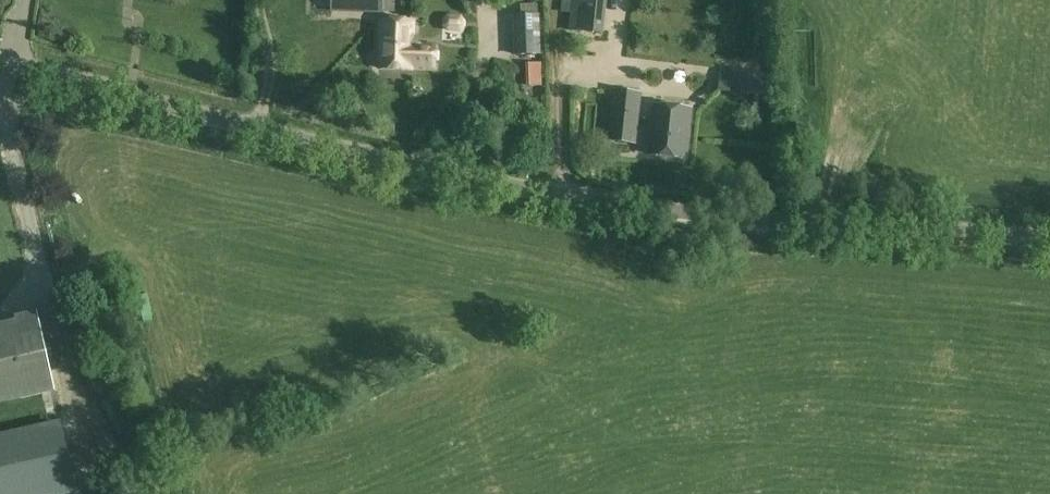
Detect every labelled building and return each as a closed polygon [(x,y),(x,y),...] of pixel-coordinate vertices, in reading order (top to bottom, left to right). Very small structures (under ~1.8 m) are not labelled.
[(349,12),(383,13),(383,11),(394,12),(395,0),(349,0),(349,12)] [(570,12),(568,31),(601,34),(604,0),(572,0),(570,12)] [(512,15),(513,55),(541,54),(540,13),(539,13),(538,4),(521,5),(521,15),(512,15)] [(438,24),(441,27),(458,28),(460,24),(461,20),(461,16),(458,12),(441,12),(438,15),(437,19),(438,24)] [(412,36),(413,22),(382,21),(381,68),(412,69),(437,69),(437,43),(421,42),(416,36),(412,36)] [(524,57),(525,84),(541,83),(540,56),(524,57)] [(718,90),(757,95),(761,71),(722,66),(718,90)] [(635,143),(639,95),(619,93),(615,141),(633,142),(635,143)] [(692,110),(654,106),(649,155),(688,159),(692,110)] [(803,124),(790,124),(790,136),(803,136),(803,124)] [(51,394),(32,313),(15,317),(16,321),(0,325),(0,406),(51,394)] [(0,436),(0,493),(55,493),(75,489),(60,422),(58,423),(0,436)]
